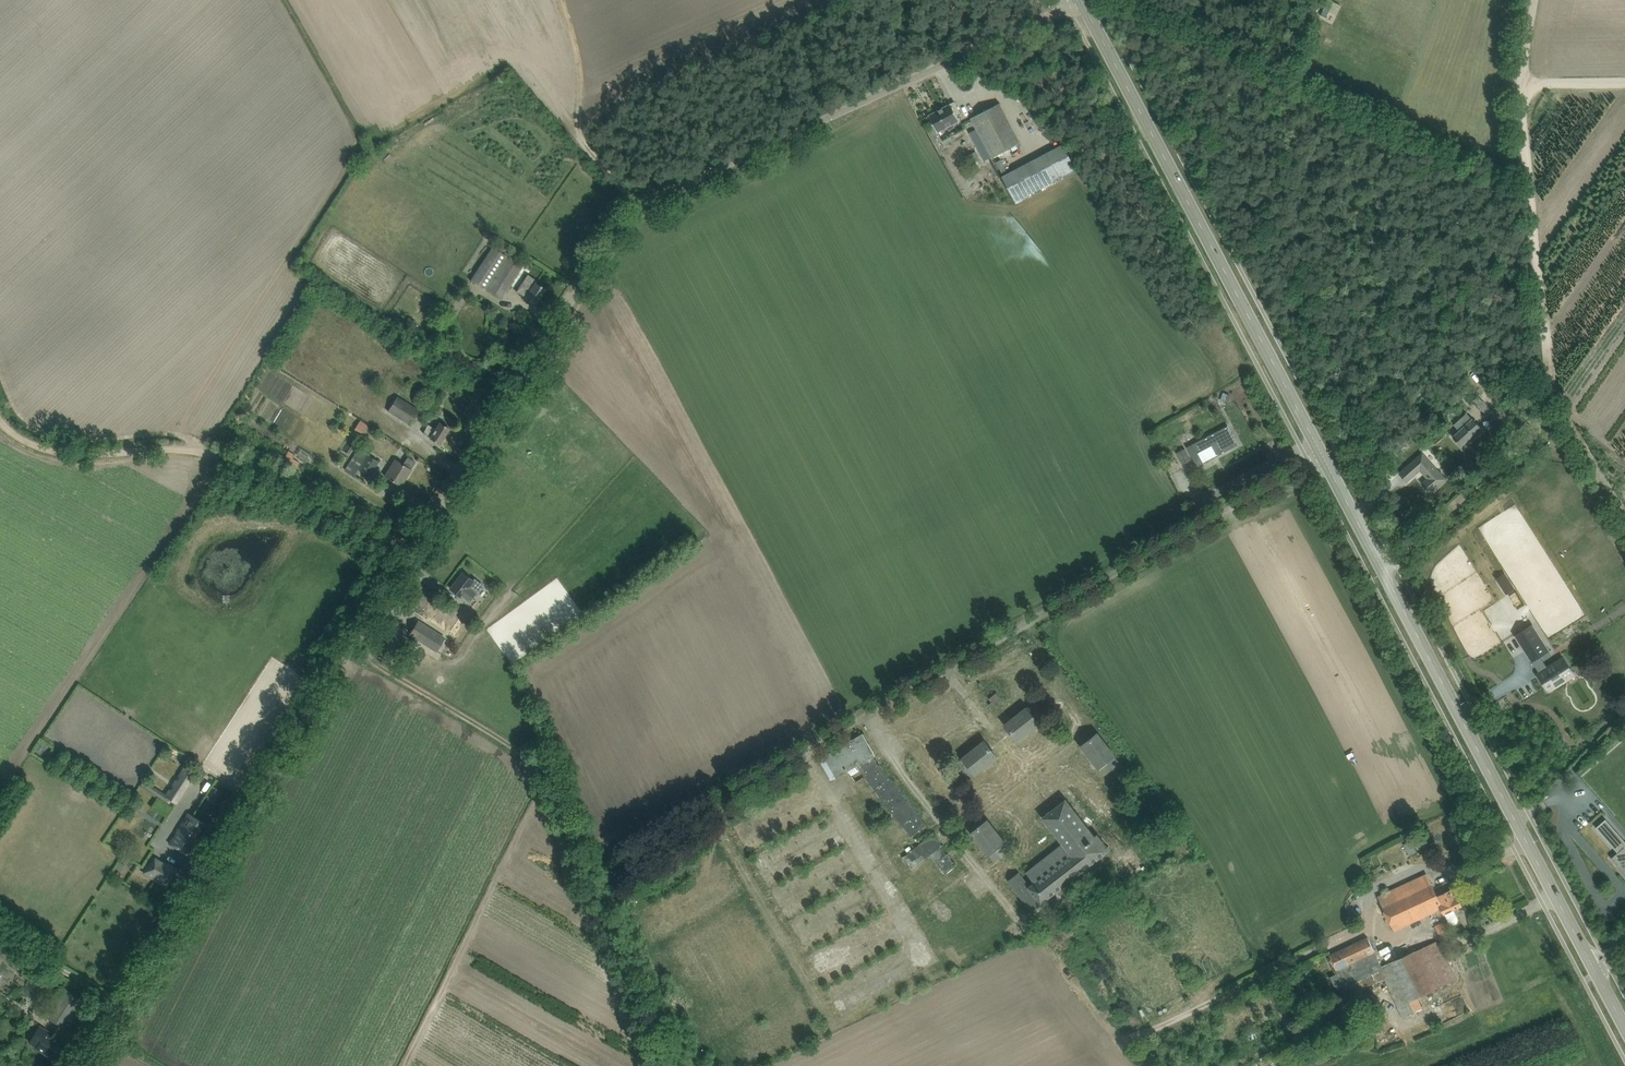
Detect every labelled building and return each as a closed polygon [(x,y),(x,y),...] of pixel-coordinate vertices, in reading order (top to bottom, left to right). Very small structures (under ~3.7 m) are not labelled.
[(1043,49),(1046,54),(1052,51),(1049,46),(1043,49)] [(1014,70),(1012,75),(1019,78),(1021,73),(1014,70)] [(1021,142),(1005,113),(1000,103),(971,119),(976,128),(992,157),(1021,142)] [(938,132),(960,120),(951,104),(929,115),(938,132)] [(1074,173),(1077,171),(1063,144),(1002,176),(1016,203),(1052,184),(1074,173)] [(976,153),(968,157),(972,163),(979,159),(976,153)] [(523,266),(513,260),(492,247),(471,280),(492,294),(501,299),(523,266)] [(538,280),(528,274),(517,291),(536,304),(546,289),(536,283),(538,280)] [(413,328),(417,322),(409,316),(405,323),(413,328)] [(1524,374),(1519,379),(1523,382),(1528,377),(1524,374)] [(1223,393),(1221,399),(1228,401),(1230,395),(1223,393)] [(1479,395),(1474,400),(1488,415),(1493,410),(1479,395)] [(260,417),(271,400),(265,396),(254,413),(260,417)] [(388,411),(410,425),(419,410),(397,396),(388,411)] [(284,422),(293,427),(298,419),(289,413),(284,422)] [(1483,429),(1472,417),(1453,436),(1461,446),(1469,439),(1471,441),(1483,429)] [(363,422),(358,433),(368,438),(373,427),(363,422)] [(450,428),(440,422),(435,429),(428,424),(423,433),(430,437),(430,438),(440,444),(450,428)] [(1238,445),(1228,425),(1187,447),(1197,466),(1238,445)] [(1402,436),(1396,442),(1400,447),(1407,441),(1402,436)] [(1183,464),(1191,459),(1185,448),(1176,451),(1183,464)] [(356,478),(361,471),(369,476),(375,467),(379,461),(362,450),(362,451),(359,449),(345,470),(356,478)] [(288,451),(284,457),(297,466),(299,463),(293,458),(295,455),(288,451)] [(313,462),(315,455),(304,451),(301,458),(313,462)] [(1445,478),(1438,470),(1423,453),(1408,465),(1400,473),(1407,481),(1420,469),(1428,478),(1422,483),(1430,491),(1445,478)] [(385,475),(401,486),(411,469),(415,462),(408,457),(403,464),(395,459),(385,475)] [(463,572),(450,588),(460,596),(461,595),(468,600),(468,599),(471,601),(475,594),(476,595),(484,586),(475,579),(474,581),(463,572)] [(1507,594),(1515,589),(1505,572),(1496,578),(1507,594)] [(459,617),(441,605),(431,620),(450,632),(459,617)] [(418,638),(417,639),(433,649),(436,651),(445,638),(418,621),(410,633),(418,638)] [(1532,624),(1515,634),(1532,662),(1533,661),(1540,672),(1539,673),(1541,675),(1539,676),(1548,691),(1565,680),(1563,677),(1572,671),(1563,657),(1547,667),(1540,656),(1549,651),(1532,624)] [(997,692),(989,698),(992,702),(989,704),(991,706),(1001,698),(997,692)] [(1011,720),(1005,725),(1017,741),(1040,723),(1039,723),(1046,718),(1034,702),(1028,707),(1027,705),(1010,719),(1011,720)] [(836,776),(856,765),(911,836),(926,824),(873,755),(875,754),(863,733),(824,755),(836,776)] [(1120,762),(1097,733),(1088,741),(1081,746),(1099,767),(1104,774),(1113,767),(1120,762)] [(961,758),(962,759),(953,765),(960,775),(961,774),(966,781),(975,774),(976,774),(998,756),(985,739),(961,758)] [(183,768),(166,796),(176,803),(195,775),(183,768)] [(213,786),(206,798),(214,803),(222,792),(213,786)] [(1058,806),(1044,817),(1063,842),(1026,871),(1035,882),(1030,886),(1019,872),(1010,879),(1033,909),(1110,849),(1098,834),(1094,837),(1066,800),(1058,806)] [(198,838),(195,836),(204,823),(193,815),(174,846),(185,853),(187,854),(198,838)] [(1596,828),(1618,852),(1611,858),(1617,865),(1616,865),(1624,876),(1624,841),(1606,819),(1596,828)] [(987,820),(972,833),(994,861),(1010,849),(1004,842),(1005,842),(987,820)] [(933,833),(904,857),(912,868),(930,853),(946,873),(956,865),(940,845),(942,844),(933,833)] [(1407,845),(1412,858),(1420,855),(1416,842),(1407,845)] [(1426,852),(1432,849),(1429,842),(1422,845),(1426,852)] [(177,869),(168,863),(164,861),(155,856),(143,872),(166,887),(173,876),(173,875),(177,869)] [(1450,924),(1452,924),(1455,924),(1457,922),(1458,920),(1457,917),(1454,910),(1461,906),(1457,897),(1456,898),(1452,889),(1437,896),(1426,874),(1377,896),(1394,931),(1435,911),(1436,912),(1440,911),(1441,913),(1444,912),(1444,914),(1445,914),(1448,922),(1450,924)] [(1442,922),(1435,925),(1438,933),(1443,934),(1447,932),(1442,922)] [(1384,978),(1402,1017),(1422,1007),(1418,996),(1457,978),(1440,939),(1381,966),(1367,936),(1329,954),(1343,984),(1344,984),(1349,994),(1384,978)] [(22,993),(37,1002),(51,980),(36,970),(22,993)] [(62,986),(44,1014),(68,1030),(86,1002),(62,986)] [(29,1042),(38,1047),(38,1048),(52,1056),(60,1043),(47,1034),(49,1031),(39,1025),(38,1029),(31,1039),(29,1042)]
